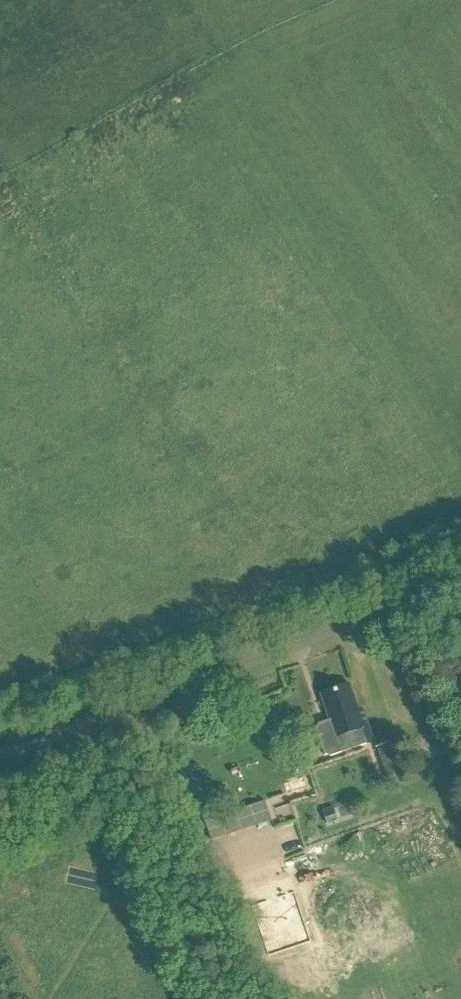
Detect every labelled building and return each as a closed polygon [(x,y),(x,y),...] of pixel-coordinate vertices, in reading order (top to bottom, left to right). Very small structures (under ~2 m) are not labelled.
[(331,721),(320,724),(318,730),(326,753),(330,755),(371,741),(361,711),(358,712),(348,686),(322,695),(331,721)] [(352,799),(322,811),(326,822),(356,811),(352,799)] [(265,801),(205,821),(211,840),(272,820),(265,801)]
